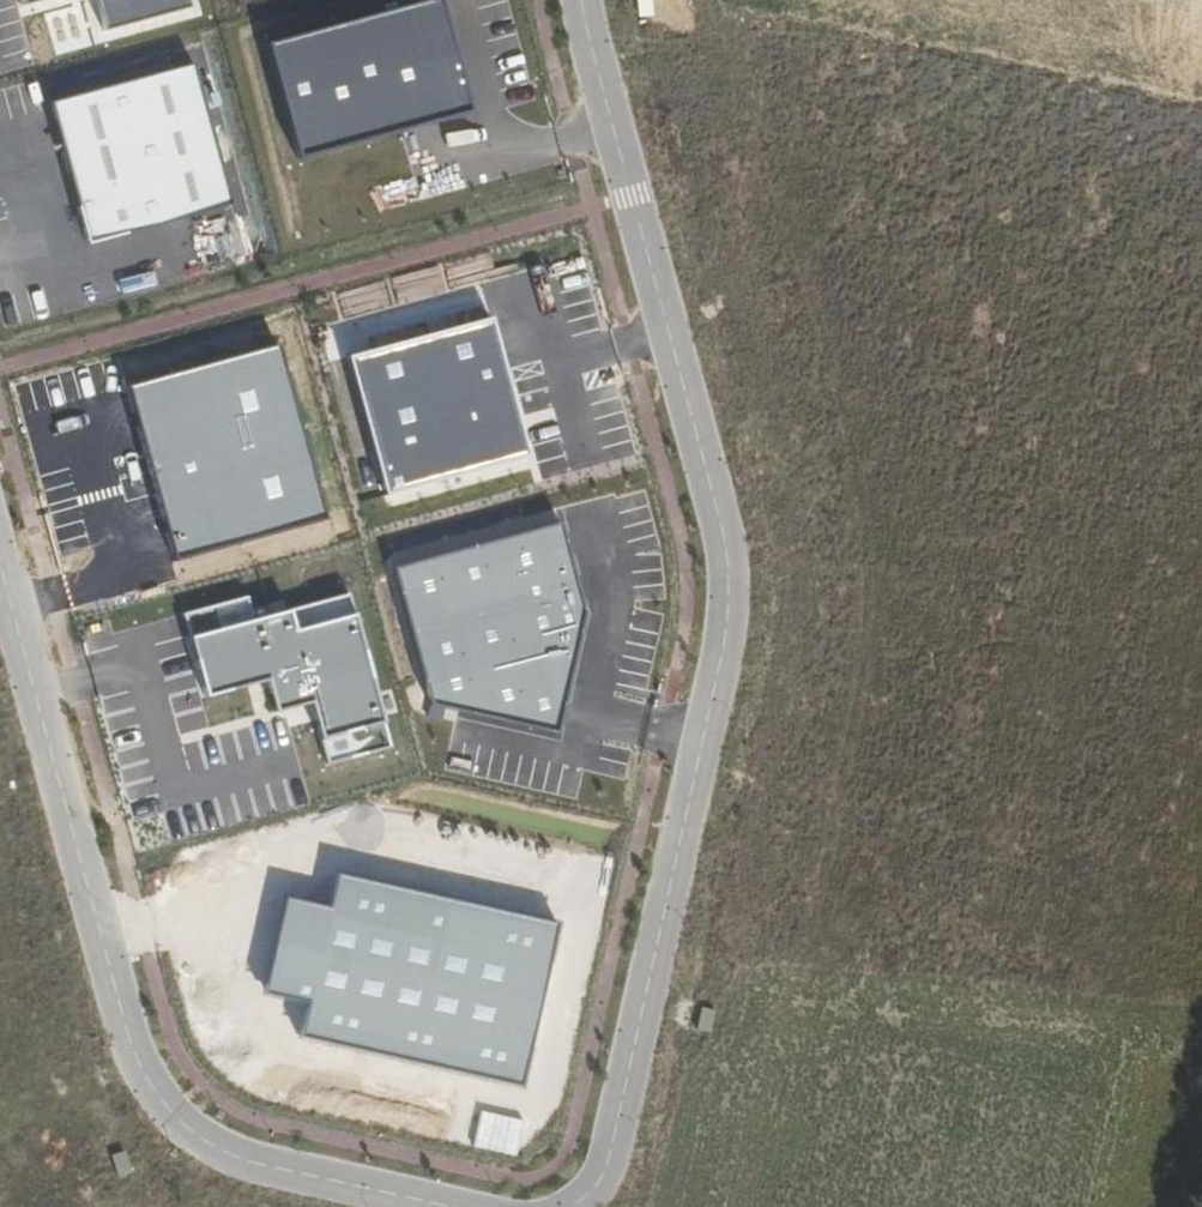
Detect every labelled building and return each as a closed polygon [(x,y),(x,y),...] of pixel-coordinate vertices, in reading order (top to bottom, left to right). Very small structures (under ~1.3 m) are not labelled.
[(17,0),(0,0),(0,10),(18,5),(17,0)] [(188,0),(95,0),(104,31),(190,8),(188,0)] [(441,0),(429,0),(268,43),(298,159),(472,111),(441,0)] [(508,0),(476,0),(478,8),(508,0)] [(483,25),(513,17),(508,0),(478,8),(483,25)] [(653,0),(637,0),(639,17),(654,16),(653,0)] [(18,5),(0,10),(0,26),(22,19),(18,5)] [(487,41),(517,33),(513,17),(483,25),(487,41)] [(22,19),(0,26),(0,41),(27,34),(22,19)] [(492,58),(522,50),(517,33),(487,41),(492,58)] [(27,34),(0,41),(0,46),(3,56),(31,48),(27,34)] [(35,63),(31,48),(3,56),(7,71),(35,63)] [(233,205),(195,63),(51,103),(89,244),(233,205)] [(40,109),(32,79),(17,84),(26,113),(40,109)] [(26,113),(17,84),(3,88),(12,117),(26,113)] [(3,88),(0,88),(0,121),(12,117),(3,88)] [(13,297),(21,324),(36,320),(28,292),(13,297)] [(7,328),(21,324),(13,297),(0,301),(0,306),(7,328)] [(528,456),(490,318),(346,356),(384,496),(528,456)] [(326,520),(278,345),(122,388),(170,563),(326,520)] [(88,365),(97,393),(111,388),(103,361),(88,365)] [(74,370),(82,397),(97,393),(88,365),(74,370)] [(59,374),(67,401),(82,397),(74,370),(59,374)] [(44,378),(53,406),(67,401),(59,374),(44,378)] [(30,383),(38,410),(53,406),(44,378),(30,383)] [(15,387),(23,415),(38,410),(30,383),(15,387)] [(524,414),(553,406),(549,388),(519,396),(524,414)] [(533,446),(562,438),(559,424),(529,432),(533,446)] [(538,462),(567,455),(562,438),(533,446),(538,462)] [(542,480),(572,472),(567,455),(538,462),(542,480)] [(74,483),(70,468),(41,475),(44,490),(74,483)] [(78,497),(74,483),(44,490),(48,505),(78,497)] [(83,521),(79,506),(50,515),(54,530),(83,521)] [(87,536),(83,521),(54,530),(58,544),(87,536)] [(560,523),(393,569),(430,706),(445,709),(558,735),(585,614),(560,523)] [(92,551),(87,536),(58,544),(63,559),(92,551)] [(390,747),(349,593),(253,620),(246,597),(182,614),(205,697),(265,681),(275,713),(309,703),(327,765),(390,747)] [(189,652),(184,635),(154,643),(159,660),(189,652)] [(194,669),(189,652),(159,660),(164,678),(194,669)] [(199,687),(194,669),(164,678),(169,695),(199,687)] [(135,708),(130,691),(100,699),(105,717),(135,708)] [(204,708),(200,691),(170,699),(175,716),(204,708)] [(445,709),(430,706),(428,717),(442,721),(445,709)] [(140,726),(135,708),(105,717),(110,734),(140,726)] [(209,725),(204,708),(175,716),(180,734),(209,725)] [(277,751),(295,746),(286,717),(269,722),(277,751)] [(260,756),(277,751),(269,722),(252,727),(260,756)] [(144,743),(140,726),(110,734),(115,751),(144,743)] [(243,761),(260,756),(252,727),(234,731),(243,761)] [(226,766),(243,761),(234,731),(217,736),(226,766)] [(208,771),(226,766),(217,736),(200,741),(208,771)] [(452,740),(445,768),(459,772),(466,743),(452,740)] [(191,776),(208,771),(200,741),(183,746),(191,776)] [(466,743),(459,772),(473,775),(480,746),(466,743)] [(480,746),(473,775),(488,778),(494,749),(480,746)] [(494,749),(488,778),(502,781),(508,753),(494,749)] [(508,753),(502,781),(516,784),(522,756),(508,753)] [(522,756),(516,784),(530,788),(536,759),(522,756)] [(154,777),(149,760),(119,768),(124,785),(154,777)] [(159,794),(154,777),(124,785),(129,803),(159,794)] [(242,824),(259,819),(250,789),(233,794),(242,824)] [(163,812),(159,794),(129,803),(134,820),(163,812)] [(225,829),(242,824),(233,794),(216,799),(225,829)] [(207,834),(225,829),(216,799),(199,804),(207,834)] [(190,839),(207,834),(199,804),(181,809),(190,839)] [(173,844),(190,839),(181,809),(164,814),(173,844)] [(521,1088),(558,925),(336,874),(328,912),(287,903),(267,993),(307,1002),(299,1039),(521,1088)] [(716,1010),(702,1007),(698,1029),(711,1031),(716,1010)]
